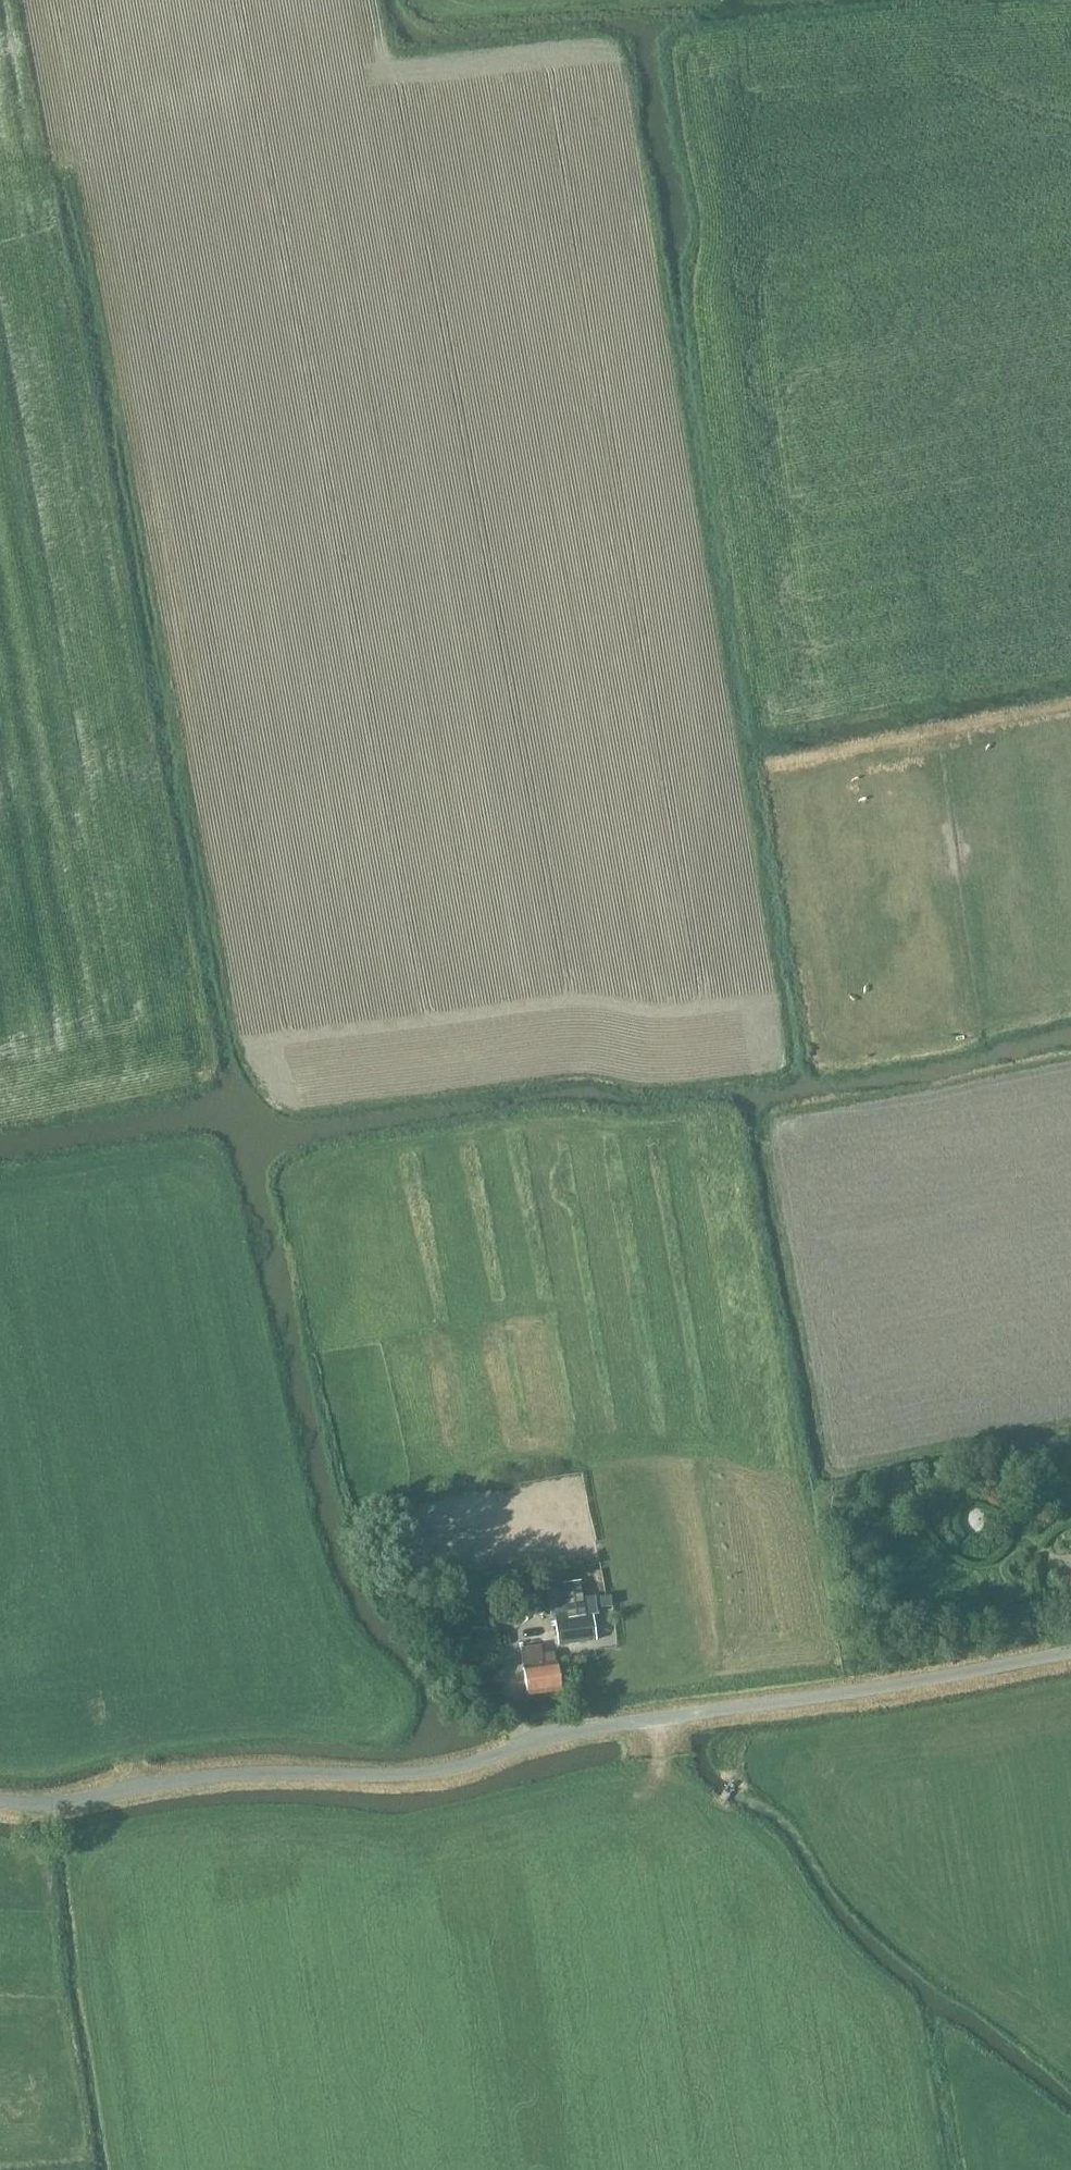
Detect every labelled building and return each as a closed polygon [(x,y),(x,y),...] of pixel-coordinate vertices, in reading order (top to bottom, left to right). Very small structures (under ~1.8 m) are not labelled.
[(484,1581),(476,1582),(479,1604),(487,1603),(484,1581)] [(562,1583),(567,1619),(599,1614),(596,1596),(583,1598),(580,1581),(562,1583)] [(548,1592),(552,1621),(566,1619),(562,1590),(548,1592)] [(600,1609),(613,1607),(611,1593),(598,1595),(600,1609)] [(558,1647),(559,1647),(596,1641),(592,1617),(554,1622),(558,1647)] [(561,1692),(556,1663),(554,1653),(542,1655),(540,1647),(521,1649),(523,1668),(522,1668),(528,1697),(561,1692)]
